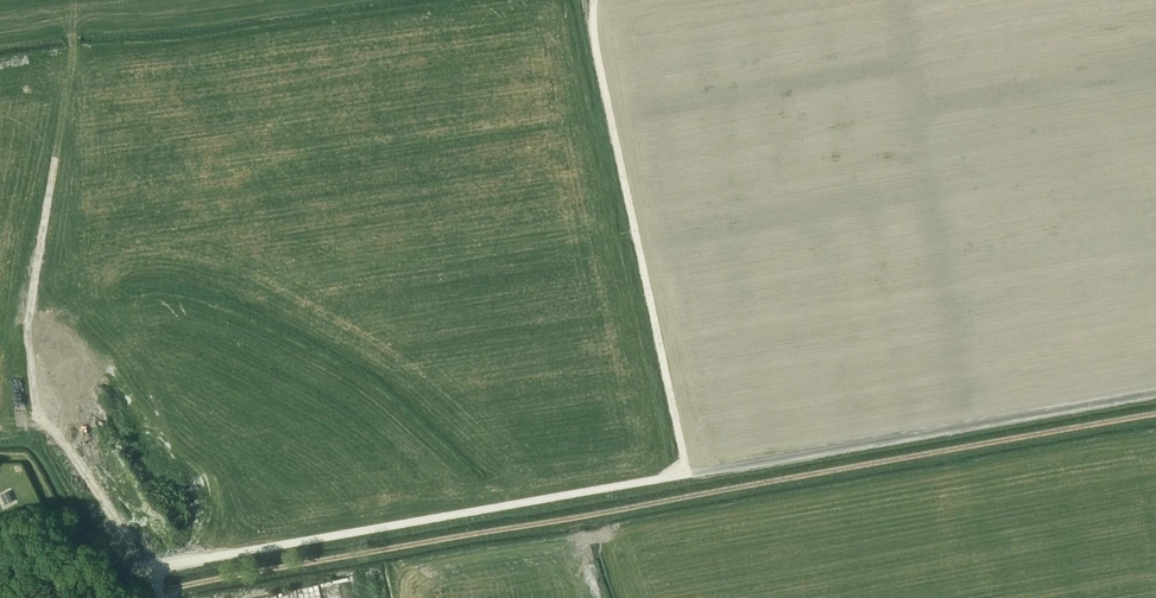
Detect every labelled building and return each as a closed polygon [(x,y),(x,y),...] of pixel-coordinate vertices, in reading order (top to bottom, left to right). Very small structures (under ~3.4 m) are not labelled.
[(59,594),(71,587),(61,571),(50,578),(59,594)]
